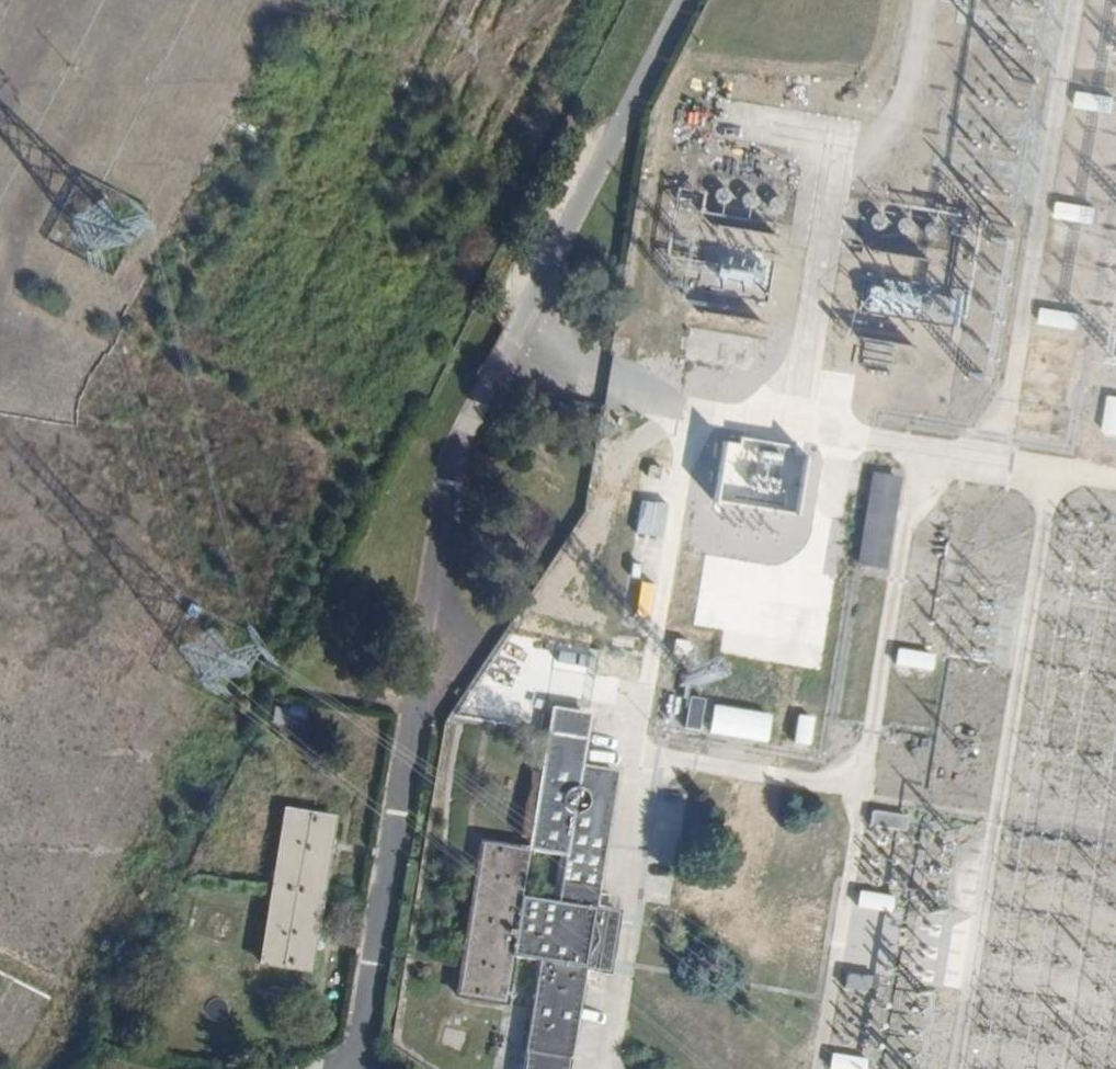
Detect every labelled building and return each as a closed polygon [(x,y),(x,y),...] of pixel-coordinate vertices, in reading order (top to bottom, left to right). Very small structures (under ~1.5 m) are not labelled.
[(1080,67),(1077,83),(1114,88),(1115,78),(1115,73),(1080,67)] [(1114,98),(1076,92),(1074,108),(1112,114),(1114,98)] [(1093,209),(1056,202),(1053,217),(1091,223),(1093,209)] [(1072,233),(1050,229),(1042,270),(1064,274),(1072,233)] [(765,283),(771,238),(723,231),(721,245),(748,249),(746,267),(748,268),(745,290),(751,291),(752,282),(765,283)] [(1078,315),(1040,308),(1037,324),(1075,331),(1078,315)] [(1070,341),(1033,335),(1023,401),(1060,407),(1070,341)] [(1106,397),(1100,431),(1115,433),(1115,398),(1106,397)] [(1058,423),(1023,417),(1020,433),(1055,440),(1058,423)] [(774,446),(758,443),(752,477),(768,480),(774,446)] [(899,478),(869,473),(853,566),(882,571),(899,478)] [(757,546),(761,518),(714,512),(710,540),(757,546)] [(792,590),(827,598),(843,534),(809,525),(792,590)] [(932,656),(896,651),(894,666),(929,671),(932,656)] [(703,701),(688,699),(683,727),(698,729),(703,701)] [(293,707),(278,704),(276,717),(291,720),(293,707)] [(768,717),(711,707),(706,733),(763,743),(768,717)] [(558,902),(598,908),(601,891),(619,772),(584,767),(592,716),(552,710),(548,738),(530,850),(566,856),(558,902)] [(812,718),(796,715),(792,742),(808,745),(812,718)] [(906,816),(869,811),(867,827),(904,833),(906,816)] [(335,822),(286,814),(263,966),(313,975),(335,822)] [(513,960),(523,896),(530,850),(481,843),(456,1001),(506,1009),(513,960)] [(613,893),(601,891),(598,908),(610,910),(613,893)] [(890,897),(858,892),(856,907),(887,912),(890,897)] [(523,896),(513,960),(539,963),(588,971),(598,908),(558,902),(523,896)] [(610,910),(598,908),(588,971),(613,975),(623,912),(610,910)] [(588,971),(539,963),(532,1012),(523,1068),(573,1068),(588,971)] [(878,980),(844,974),(842,989),(875,995),(878,980)] [(120,1029),(107,1023),(102,1033),(115,1040),(120,1029)] [(91,1053),(83,1068),(99,1068),(104,1060),(91,1053)] [(832,1055),(830,1068),(867,1068),(868,1060),(832,1055)]
